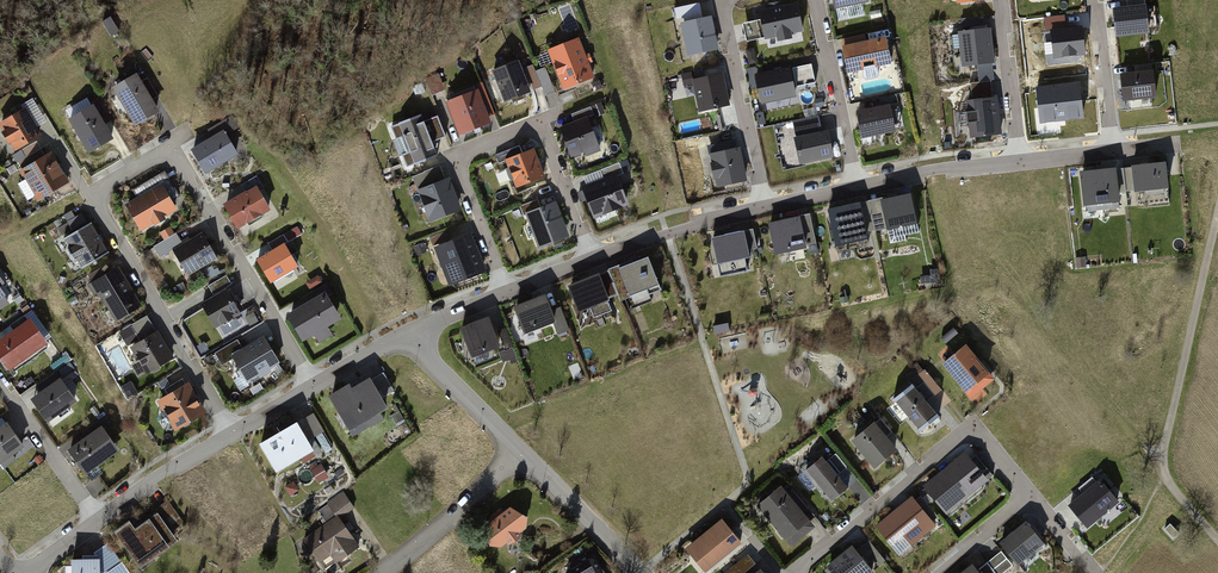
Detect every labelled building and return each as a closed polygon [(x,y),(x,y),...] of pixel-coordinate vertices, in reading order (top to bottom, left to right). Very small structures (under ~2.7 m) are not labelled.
[(836,6),(847,4),(851,18),(865,15),(862,2),(869,0),(835,0),(836,6)] [(686,24),(703,21),(699,3),(682,7),(684,18),(686,24)] [(760,10),(765,38),(801,31),(795,3),(760,10)] [(1145,5),(1114,9),(1117,36),(1148,32),(1145,5)] [(678,19),(684,18),(682,7),(675,8),(678,19)] [(1046,16),(1047,28),(1068,27),(1067,14),(1046,16)] [(964,17),(966,30),(982,28),(981,15),(964,17)] [(684,25),(690,54),(717,49),(711,19),(703,21),(686,24),(684,25)] [(1081,27),(1051,30),(1054,56),(1084,53),(1081,27)] [(989,28),(959,32),(964,66),(993,61),(989,28)] [(584,37),(552,49),(565,86),(597,74),(584,37)] [(890,64),(885,39),(843,47),(850,73),(890,64)] [(521,61),(495,70),(506,101),(532,91),(521,61)] [(813,64),(794,67),(797,85),(817,82),(813,64)] [(756,74),(762,102),(796,95),(791,67),(756,74)] [(697,73),(703,106),(733,101),(727,68),(697,73)] [(1125,103),(1156,100),(1153,72),(1122,76),(1125,103)] [(141,73),(117,88),(139,124),(163,109),(141,73)] [(1080,83),(1036,88),(1040,123),(1084,118),(1080,83)] [(474,89),(448,99),(460,129),(486,120),(474,89)] [(996,98),(968,102),(972,136),(1000,133),(996,98)] [(28,104),(37,125),(46,121),(36,100),(28,104)] [(595,116),(606,111),(601,101),(591,106),(595,116)] [(859,112),(864,135),(894,129),(889,106),(859,112)] [(92,107),(70,120),(90,152),(112,140),(92,107)] [(24,111),(3,123),(17,147),(38,135),(24,111)] [(422,116),(390,128),(405,166),(437,154),(422,116)] [(589,117),(560,128),(571,156),(587,150),(588,155),(601,150),(589,117)] [(228,129),(196,149),(210,172),(242,153),(228,129)] [(796,138),(801,163),(832,157),(827,131),(796,138)] [(713,155),(735,150),(733,141),(711,145),(713,155)] [(535,147),(505,159),(517,187),(546,176),(535,147)] [(735,150),(713,155),(715,163),(711,164),(714,177),(721,176),(722,182),(741,179),(735,150)] [(53,152),(24,169),(42,198),(71,181),(53,152)] [(1168,192),(1166,165),(1133,168),(1135,195),(1168,192)] [(1120,206),(1116,171),(1080,175),(1084,209),(1120,206)] [(261,186),(262,189),(266,187),(258,174),(243,183),(249,193),(261,186)] [(585,189),(594,215),(628,203),(618,177),(585,189)] [(449,178),(418,189),(429,219),(460,208),(449,178)] [(165,182),(130,203),(146,229),(180,208),(165,182)] [(249,193),(229,205),(242,228),(274,210),(262,189),(261,186),(249,193)] [(880,201),(888,235),(916,228),(908,194),(880,201)] [(527,214),(540,245),(568,234),(556,203),(527,214)] [(830,211),(836,249),(869,244),(863,206),(830,211)] [(89,221),(83,212),(72,219),(73,219),(59,227),(64,236),(89,221)] [(774,224),(780,250),(808,244),(803,218),(774,224)] [(65,239),(83,267),(108,252),(90,224),(65,239)] [(161,257),(184,244),(173,226),(162,232),(166,239),(155,245),(161,257)] [(747,229),(717,236),(723,259),(752,252),(747,229)] [(208,232),(178,249),(193,274),(223,257),(208,232)] [(275,250),(288,243),(292,241),(287,232),(270,241),(275,250)] [(472,234),(434,248),(448,284),(486,270),(472,234)] [(275,250),(259,258),(273,283),(301,268),(288,243),(275,250)] [(650,256),(620,268),(630,296),(661,285),(650,256)] [(119,267),(94,282),(107,304),(111,302),(120,317),(142,304),(119,267)] [(227,273),(210,282),(215,292),(232,283),(227,273)] [(600,274),(570,286),(580,311),(593,306),(597,315),(613,308),(600,274)] [(10,294),(0,280),(0,301),(10,294)] [(227,288),(203,301),(217,326),(241,313),(227,288)] [(328,295),(293,315),(307,339),(342,319),(328,295)] [(548,295),(518,306),(527,331),(557,321),(554,311),(548,295)] [(565,307),(554,311),(557,321),(561,331),(573,327),(565,307)] [(489,317),(461,328),(473,357),(501,347),(489,317)] [(0,342),(0,350),(14,369),(50,343),(33,319),(0,342)] [(158,332),(153,323),(138,331),(143,341),(158,332)] [(497,332),(506,361),(518,357),(509,328),(497,332)] [(143,341),(135,345),(150,371),(175,357),(160,331),(158,332),(143,341)] [(246,350),(234,357),(248,379),(280,360),(266,338),(246,350)] [(234,357),(246,350),(239,339),(217,353),(224,364),(234,357)] [(966,346),(945,363),(973,397),(994,380),(966,346)] [(64,353),(53,360),(65,377),(75,370),(64,353)] [(926,369),(919,374),(935,395),(942,390),(926,369)] [(385,370),(372,379),(382,394),(395,385),(385,370)] [(235,377),(242,390),(251,385),(244,372),(235,377)] [(913,382),(928,401),(935,395),(919,374),(911,380),(913,382)] [(171,394),(189,383),(185,376),(166,387),(171,394)] [(351,384),(332,397),(356,433),(392,409),(382,394),(372,379),(356,390),(351,384)] [(62,380),(34,399),(52,425),(80,405),(62,380)] [(913,382),(893,398),(919,431),(939,415),(928,401),(913,382)] [(171,394),(161,400),(178,427),(206,410),(189,383),(171,394)] [(315,412),(300,420),(317,448),(322,445),(316,436),(326,430),(315,412)] [(85,429),(91,437),(104,428),(112,423),(106,414),(85,429)] [(299,423),(261,445),(277,472),(315,450),(299,423)] [(0,429),(0,464),(3,468),(16,460),(11,453),(23,445),(8,424),(0,429)] [(873,424),(853,439),(875,465),(894,450),(873,424)] [(91,437),(71,451),(88,475),(121,453),(104,428),(91,437)] [(836,452),(826,461),(839,475),(849,467),(836,452)] [(822,455),(805,469),(832,500),(848,486),(839,475),(826,461),(822,455)] [(976,455),(969,461),(985,480),(986,482),(994,475),(976,455)] [(959,459),(927,486),(943,505),(959,492),(964,497),(985,480),(969,461),(967,459),(963,463),(959,459)] [(320,482),(331,476),(322,461),(312,467),(320,482)] [(1106,479),(1074,505),(1090,523),(1122,497),(1106,479)] [(782,487),(760,505),(791,542),(813,524),(782,487)] [(330,520),(304,536),(319,560),(333,552),(338,561),(361,546),(342,518),(357,509),(345,491),(321,506),(330,520)] [(922,498),(915,503),(924,514),(931,508),(922,498)] [(915,503),(911,499),(879,526),(901,552),(910,544),(908,541),(931,522),(924,514),(915,503)] [(534,517),(513,508),(487,527),(508,554),(536,534),(534,517)] [(931,508),(924,514),(931,522),(937,516),(931,508)] [(130,523),(118,532),(141,563),(175,538),(158,515),(136,531),(130,523)] [(693,549),(712,572),(715,572),(750,544),(730,519),(693,549)] [(1004,544),(1020,563),(1045,542),(1029,522),(1004,544)] [(868,540),(861,546),(873,559),(880,554),(868,540)] [(871,572),(855,553),(846,559),(843,555),(828,568),(832,572),(831,572),(870,572),(871,572)] [(880,554),(873,559),(879,566),(885,560),(880,554)] [(758,565),(752,555),(725,572),(745,572),(758,565)] [(75,557),(75,572),(104,572),(104,557),(75,557)] [(568,572),(569,572),(599,572),(591,558),(568,572)]
